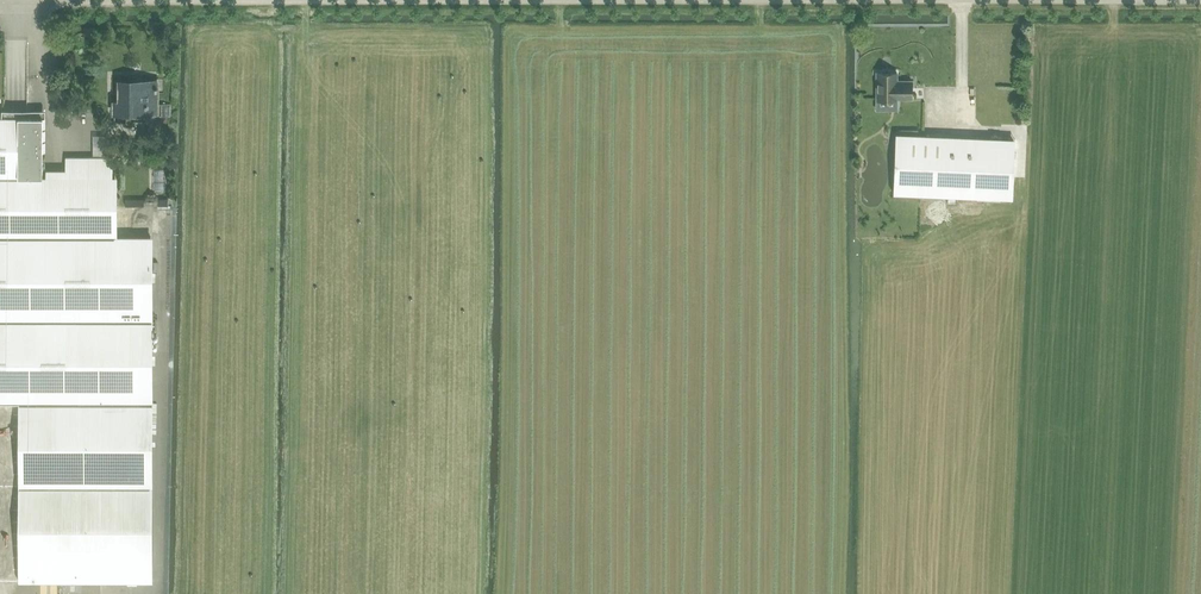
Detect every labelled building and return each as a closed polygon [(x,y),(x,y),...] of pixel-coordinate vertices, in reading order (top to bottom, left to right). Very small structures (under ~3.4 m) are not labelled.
[(22,73),(23,39),(4,39),(3,72),(22,73)] [(876,99),(896,99),(896,98),(911,98),(911,80),(900,80),(900,81),(896,81),(896,72),(891,72),(889,70),(884,70),(882,71),(876,71),(876,99)] [(115,113),(157,113),(157,82),(140,82),(140,87),(134,87),(134,86),(120,86),(120,103),(115,103),(115,113)] [(151,403),(151,236),(116,236),(116,177),(111,177),(111,157),(66,157),(66,177),(43,177),(43,117),(0,117),(0,403),(151,403)] [(895,133),(893,193),(1012,198),(1014,138),(895,133)] [(111,151),(110,141),(94,142),(94,152),(111,151)] [(151,403),(0,403),(0,582),(151,582),(151,403)]
